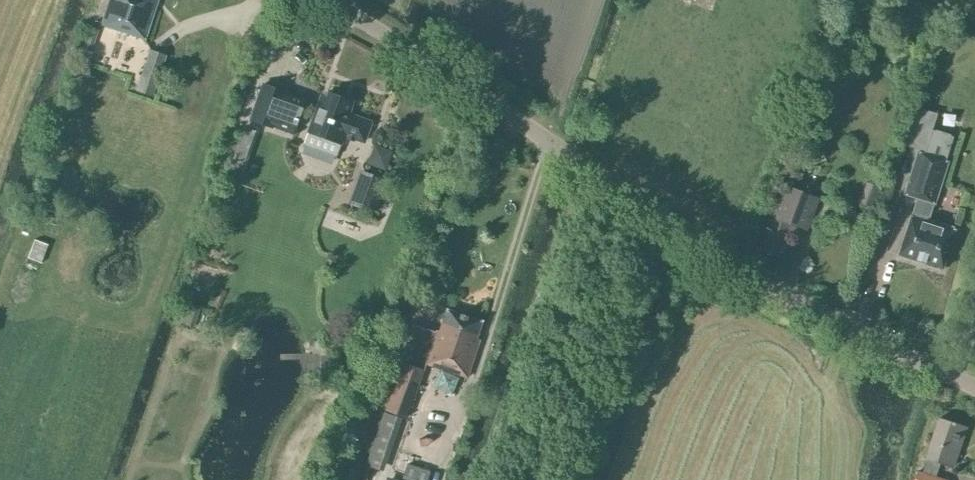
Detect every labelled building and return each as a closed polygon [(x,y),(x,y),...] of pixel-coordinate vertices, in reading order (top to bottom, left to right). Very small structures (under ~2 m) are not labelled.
[(158,0),(109,0),(101,25),(145,39),(158,0)] [(868,30),(872,18),(858,13),(853,26),(868,30)] [(166,54),(150,49),(136,92),(152,97),(166,54)] [(292,133),(304,100),(280,91),(280,90),(263,84),(250,119),(267,125),(268,124),(292,133)] [(348,114),(352,102),(328,93),(323,107),(318,105),(308,131),(341,143),(342,141),(344,142),(346,135),(364,141),(371,122),(348,114)] [(368,163),(387,171),(394,151),(375,144),(368,163)] [(941,269),(954,227),(929,219),(933,205),(935,206),(949,162),(917,152),(903,194),(916,198),(910,217),(897,255),(941,269)] [(374,213),(386,180),(360,170),(348,203),(374,213)] [(856,203),(871,209),(879,188),(865,182),(856,203)] [(808,229),(819,199),(782,185),(775,203),(778,204),(774,216),(773,216),(761,249),(777,255),(779,249),(784,250),(794,224),(808,229)] [(49,245),(34,239),(27,258),(42,264),(49,245)] [(472,347),(481,321),(447,310),(439,332),(436,331),(425,363),(467,377),(476,348),(472,347)] [(333,372),(333,356),(320,356),(320,372),(333,372)] [(406,418),(412,400),(423,370),(403,362),(385,409),(406,418)] [(384,471),(402,417),(384,411),(366,465),(384,471)] [(965,427),(938,418),(925,457),(927,458),(923,473),(920,472),(918,479),(945,479),(935,477),(939,462),(953,466),(965,427)]
